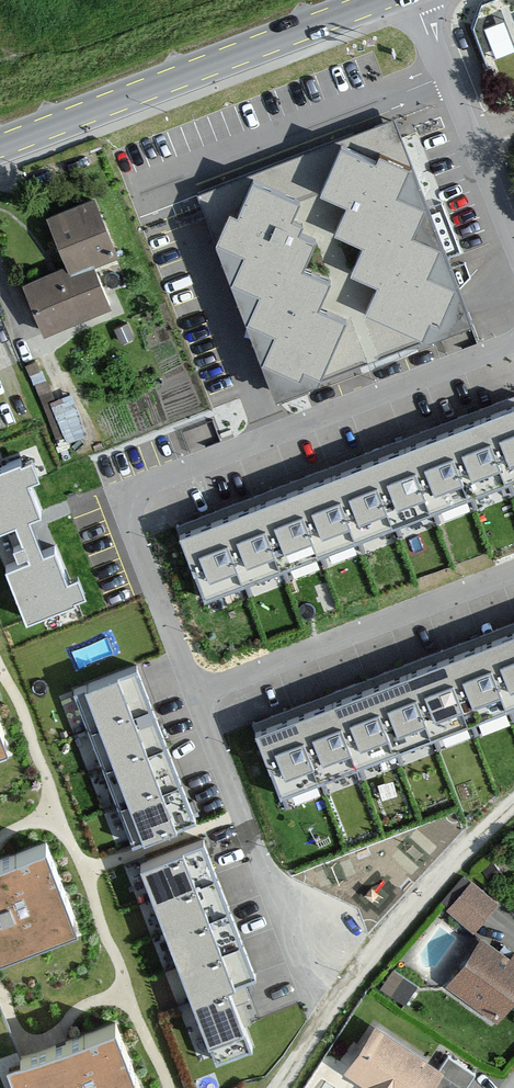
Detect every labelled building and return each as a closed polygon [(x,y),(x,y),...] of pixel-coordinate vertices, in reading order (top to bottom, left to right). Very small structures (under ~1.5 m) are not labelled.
[(511,4),(513,3),(513,0),(480,0),(484,18),(513,12),(511,4)] [(486,22),(498,52),(513,45),(513,33),(506,14),(486,22)] [(395,114),(198,192),(278,390),(474,313),(395,114)] [(73,268),(30,285),(49,334),(118,306),(101,264),(124,255),(101,199),(53,218),(73,268)] [(173,529),(201,599),(513,478),(513,397),(173,529)] [(0,475),(0,557),(26,626),(80,605),(27,465),(0,475)] [(249,726),(275,795),(513,703),(513,625),(249,726)] [(195,816),(137,661),(73,685),(132,840),(195,816)] [(0,716),(0,741),(9,738),(0,716)] [(256,979),(202,838),(141,861),(215,1058),(252,1044),(231,989),(256,979)] [(0,858),(0,948),(76,919),(46,841),(0,858)] [(498,904),(473,881),(448,908),(473,931),(498,904)] [(483,939),(448,984),(498,1023),(513,1002),(513,955),(510,960),(483,939)] [(407,998),(415,984),(392,971),(384,985),(407,998)] [(8,1062),(18,1087),(137,1087),(112,1023),(8,1062)] [(345,1075),(365,1087),(431,1087),(440,1075),(374,1031),(345,1075)]
